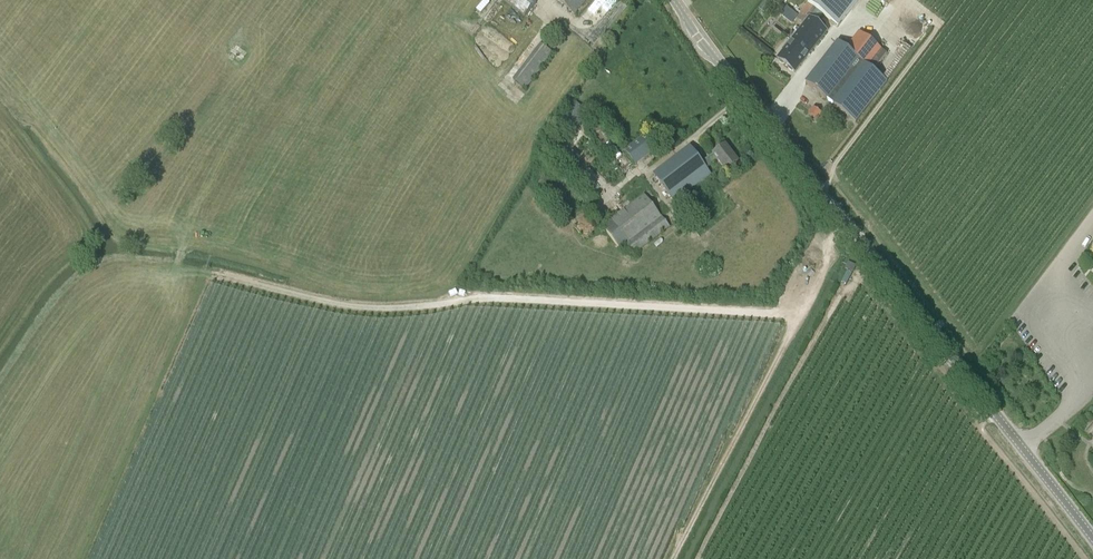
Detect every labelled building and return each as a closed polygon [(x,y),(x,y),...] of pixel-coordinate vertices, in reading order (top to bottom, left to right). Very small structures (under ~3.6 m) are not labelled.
[(525,17),(536,4),(532,0),(508,0),(507,2),(525,17)] [(557,0),(573,14),(585,0),(557,0)] [(843,19),(858,0),(810,0),(801,12),(796,19),(804,25),(778,59),(779,60),(779,62),(782,64),(784,64),(788,67),(789,69),(792,72),(794,71),(795,72),(826,33),(826,32),(809,19),(816,10),(826,18),(837,27),(843,19)] [(838,43),(806,84),(856,122),(887,82),(873,71),(887,54),(859,32),(850,44),(843,39),(839,44),(838,43)] [(554,53),(541,44),(514,79),(527,89),(554,53)] [(816,121),(821,115),(814,109),(809,116),(816,121)] [(657,149),(646,135),(625,151),(635,165),(657,149)] [(726,172),(738,163),(725,146),(713,155),(702,164),(692,151),(679,161),(677,158),(671,163),(670,163),(653,176),(674,202),(710,175),(706,170),(718,161),(726,172)] [(633,255),(669,227),(662,217),(661,217),(644,195),(602,227),(619,249),(625,245),(633,255)] [(853,273),(856,266),(848,262),(844,269),(845,269),(846,270),(852,273),(853,273)] [(1025,313),(1016,327),(1022,331),(1030,316),(1025,313)]
